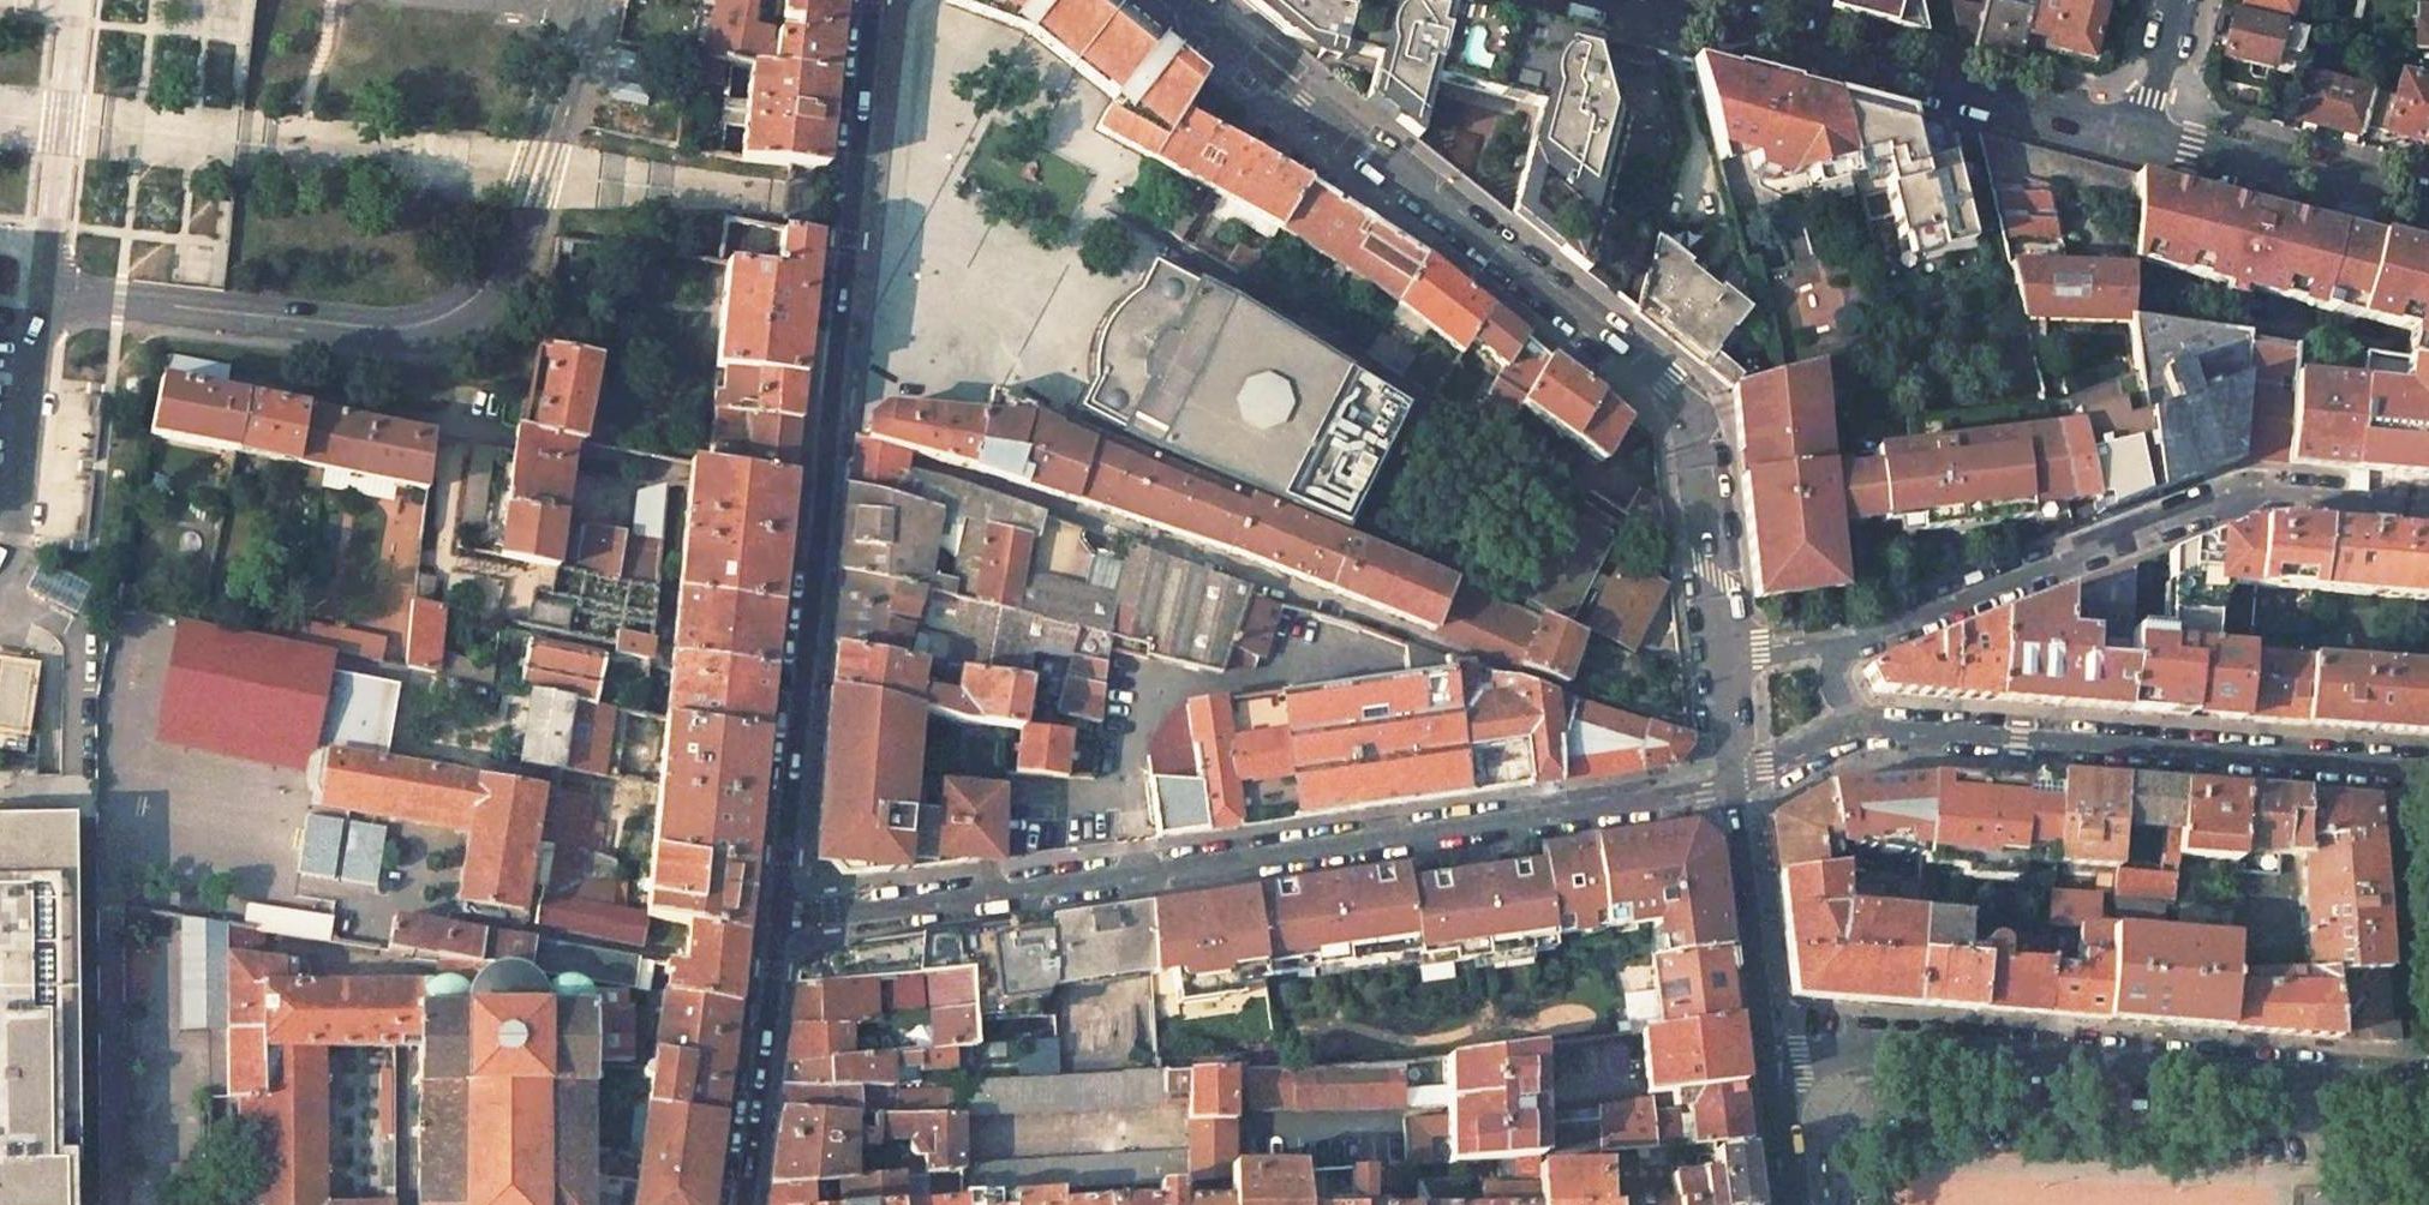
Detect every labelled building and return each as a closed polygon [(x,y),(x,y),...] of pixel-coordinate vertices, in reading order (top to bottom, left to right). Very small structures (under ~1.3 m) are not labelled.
[(704,55),(721,58),(751,64),(773,67),(776,32),(749,28),(754,0),(715,0),(704,55)] [(796,22),(795,35),(837,40),(841,0),(783,0),(781,17),(785,21),(796,22)] [(1028,32),(1121,106),(1114,115),(1105,111),(1095,129),(1153,160),(1181,114),(1186,106),(1203,77),(1183,61),(1106,0),(945,0),(944,2),(994,20),(1028,32)] [(1285,34),(1377,58),(1433,72),(1431,78),(1540,106),(1513,213),(1588,273),(1620,128),(1597,35),(1584,32),(1581,41),(1559,35),(1561,25),(1460,0),(1241,0),(1285,34)] [(1843,12),(1840,0),(1833,0),(1832,9),(1843,12)] [(1925,34),(1918,0),(1840,0),(1843,12),(1880,22),(1925,34)] [(1975,46),(2019,58),(2026,31),(2032,8),(2000,0),(1986,0),(1984,8),(1975,46)] [(2071,0),(2034,0),(2032,8),(2026,31),(2059,39),(2057,49),(2091,57),(2102,8),(2071,0)] [(2293,0),(2245,0),(2244,4),(2290,14),(2293,0)] [(1984,8),(1948,2),(1957,42),(1975,46),(1984,8)] [(2415,49),(2428,49),(2428,9),(2416,8),(2415,49)] [(2276,49),(2298,54),(2305,29),(2234,12),(2223,57),(2271,68),(2276,49)] [(776,32),(773,67),(797,71),(833,76),(837,40),(795,35),(776,32)] [(657,57),(622,50),(618,70),(653,77),(657,57)] [(704,55),(685,52),(682,82),(718,86),(721,58),(704,55)] [(1377,58),(1372,77),(1428,91),(1431,78),(1433,72),(1377,58)] [(1689,59),(1702,105),(1720,100),(1723,100),(1724,68),(1689,59)] [(751,64),(747,101),(725,99),(722,124),(744,126),(741,157),(790,164),(824,168),(829,122),(833,76),(797,71),(773,67),(751,64)] [(1765,87),(1751,84),(1753,75),(1724,68),(1723,100),(1720,100),(1730,139),(1746,136),(1755,166),(1770,162),(1773,172),(1784,170),(1787,177),(1808,171),(1850,160),(1848,149),(1847,147),(1834,96),(1822,93),(1802,97),(1800,87),(1767,79),(1765,87)] [(1767,79),(1753,75),(1751,84),(1765,87),(1767,79)] [(2296,118),(2360,136),(2362,127),(2372,92),(2307,75),(2296,118)] [(2400,75),(2393,97),(2385,134),(2423,143),(2423,145),(2428,146),(2428,148),(2428,83),(2400,75)] [(1416,138),(1428,91),(1372,77),(1367,97),(1394,119),(1393,120),(1415,137),(1416,138)] [(649,88),(614,81),(610,100),(645,108),(649,88)] [(2393,97),(2372,92),(2362,127),(2385,134),(2393,97)] [(1944,126),(1834,96),(1847,147),(1850,160),(1855,179),(1867,219),(1896,212),(1909,260),(1974,245),(1944,126)] [(1705,113),(1713,144),(1730,139),(1720,100),(1702,105),(1705,113)] [(1153,160),(1209,192),(1237,146),(1181,114),(1153,160)] [(1988,170),(1988,171),(2049,187),(2088,197),(2097,164),(1979,134),(1988,170)] [(1209,192),(1223,199),(1251,154),(1243,149),(1237,146),(1209,192)] [(1305,184),(1251,154),(1223,199),(1278,229),(1305,184)] [(1813,189),(1855,179),(1850,160),(1808,171),(1813,189)] [(2105,166),(2097,164),(2088,197),(2106,201),(2116,169),(2105,166)] [(1330,198),(1338,184),(1319,168),(1305,184),(1330,198)] [(2134,173),(2116,169),(2106,201),(2132,208),(2134,173)] [(1988,171),(2023,317),(2128,321),(2128,320),(2130,268),(2067,266),(2049,187),(1988,171)] [(2410,320),(2409,330),(2418,333),(2418,350),(2407,347),(2405,359),(2405,364),(2427,367),(2428,367),(2428,250),(2246,203),(2134,173),(2133,192),(2132,208),(2131,247),(2131,259),(2237,286),(2239,276),(2316,297),(2314,306),(2329,310),(2331,300),(2410,320)] [(1330,198),(1305,184),(1278,229),(1399,303),(1426,258),(1330,198)] [(1156,224),(1180,240),(1191,222),(1167,207),(1156,224)] [(783,227),(725,217),(720,262),(778,271),(782,231),(783,227)] [(778,271),(720,262),(707,259),(706,268),(726,271),(722,303),(716,366),(725,367),(802,375),(804,357),(809,310),(817,236),(782,231),(778,271)] [(1233,253),(1202,234),(1193,248),(1245,280),(1259,258),(1239,245),(1233,253)] [(1706,359),(1701,364),(1730,387),(1739,376),(1712,354),(1744,310),(1719,290),(1716,293),(1683,267),(1686,262),(1656,237),(1641,295),(1666,314),(1660,322),(1706,359)] [(1490,308),(1426,258),(1399,303),(1461,352),(1470,338),(1490,308)] [(1159,449),(1184,460),(1197,466),(1343,526),(1402,410),(1232,305),(1232,304),(1197,287),(1157,266),(1151,264),(1146,274),(1137,293),(1129,297),(1125,300),(1114,310),(1108,317),(1104,323),(1099,331),(1097,338),(1093,352),(1092,372),(1091,377),(1093,380),(1079,409),(1124,432),(1124,433),(1158,451),(1159,449)] [(2237,286),(2314,306),(2316,297),(2239,276),(2237,286)] [(2329,310),(2409,330),(2410,320),(2331,300),(2329,310)] [(1504,366),(1471,419),(1501,438),(1520,405),(1549,357),(1490,308),(1470,338),(1504,366)] [(2235,462),(2245,341),(2245,335),(2128,320),(2128,321),(2132,345),(2143,408),(2153,466),(2157,492),(2235,462)] [(538,326),(517,425),(574,436),(582,437),(599,354),(564,348),(568,332),(538,326)] [(2418,350),(2418,333),(2409,330),(2407,347),(2418,350)] [(1413,357),(1378,336),(1367,355),(1401,376),(1413,357)] [(2245,341),(2235,462),(2285,467),(2291,348),(2245,341)] [(2118,347),(2129,410),(2143,408),(2132,345),(2118,347)] [(245,395),(225,391),(229,368),(166,356),(151,433),(234,450),(245,395)] [(1520,405),(1571,440),(1600,396),(1549,357),(1520,405)] [(1730,390),(1756,596),(1840,588),(1833,522),(1881,517),(1882,522),(1917,518),(1918,530),(1952,526),(1952,520),(1992,516),(1993,523),(2027,519),(2025,507),(2066,502),(2043,404),(1950,413),(1904,418),(1907,446),(1872,450),(1854,452),(1843,358),(1730,390)] [(802,375),(725,367),(723,390),(715,390),(713,408),(798,420),(800,397),(802,375)] [(2290,377),(2285,467),(2352,472),(2356,431),(2360,387),(2290,377)] [(981,416),(971,469),(979,471),(993,475),(1005,479),(1043,492),(1077,503),(1095,436),(1069,425),(994,395),(986,391),(980,416),(981,416)] [(305,407),(245,395),(234,450),(293,462),(305,407)] [(1629,418),(1600,396),(1571,440),(1602,462),(1629,418)] [(370,421),(305,407),(293,462),(361,476),(370,421)] [(798,420),(713,408),(708,462),(792,479),(795,450),(798,420)] [(853,451),(853,462),(903,472),(905,462),(907,453),(971,469),(980,416),(884,408),(869,419),(867,439),(854,436),(853,451)] [(2095,474),(2153,466),(2143,408),(2129,410),(2105,415),(2104,409),(2094,410),(2095,416),(2085,418),(2095,474)] [(433,434),(370,421),(361,476),(425,489),(433,434)] [(574,436),(517,425),(516,435),(514,450),(571,461),(573,446),(574,436)] [(1151,527),(1227,552),(1248,499),(1095,436),(1077,503),(1151,527)] [(493,446),(472,441),(463,521),(483,526),(493,446)] [(571,461),(514,450),(502,550),(501,555),(558,567),(559,558),(564,519),(571,461)] [(792,479),(691,460),(690,467),(689,478),(790,495),(791,486),(792,479)] [(903,472),(853,462),(845,467),(844,487),(942,514),(964,520),(1027,536),(1034,538),(1040,513),(1003,503),(947,482),(903,472)] [(790,495),(689,478),(679,589),(779,603),(790,495)] [(634,532),(564,519),(559,558),(558,567),(656,587),(665,482),(641,490),(634,532)] [(934,536),(942,514),(844,487),(842,530),(839,573),(939,598),(944,582),(923,574),(929,555),(928,555),(932,543),(934,537),(934,536)] [(1661,537),(1664,532),(1660,504),(1638,492),(1624,515),(1661,537)] [(1227,552),(1339,595),(1358,545),(1248,499),(1227,552)] [(1610,542),(1619,527),(1577,500),(1570,514),(1565,511),(1522,597),(1527,599),(1522,611),(1537,617),(1556,625),(1560,617),(1566,620),(1569,615),(1570,614),(1585,587),(1604,596),(1588,628),(1630,650),(1663,586),(1620,564),(1611,582),(1593,573),(1611,542),(1610,542)] [(1081,529),(1040,513),(1034,538),(1035,538),(1033,544),(1071,557),(1081,529)] [(934,536),(957,543),(964,520),(942,514),(934,536)] [(1017,585),(1027,536),(964,520),(957,543),(944,582),(939,598),(1012,616),(1017,585)] [(2256,527),(2253,588),(2314,593),(2318,526),(2274,522),(2256,527)] [(2215,586),(2250,587),(2253,588),(2256,527),(2236,526),(2236,534),(2217,533),(2217,538),(2215,586)] [(2314,593),(2389,599),(2393,535),(2318,526),(2314,593)] [(1045,589),(1114,606),(1129,545),(1081,529),(1071,557),(1033,544),(1035,538),(1034,538),(1027,536),(1017,585),(1045,589)] [(2393,535),(2389,599),(2428,602),(2428,538),(2393,535)] [(929,555),(923,574),(944,582),(957,543),(934,536),(934,537),(939,539),(937,545),(932,543),(928,555),(929,555)] [(2135,565),(2131,637),(2130,651),(2128,662),(2121,710),(2167,715),(2168,703),(2179,695),(2179,685),(2204,687),(2202,710),(2208,710),(2211,710),(2214,711),(2215,711),(2220,714),(2222,715),(2223,716),(2223,719),(2242,720),(2246,653),(2246,642),(2250,587),(2215,586),(2217,538),(2195,543),(2191,544),(2196,559),(2188,562),(2185,554),(2172,551),(2135,565)] [(558,567),(501,555),(438,542),(419,539),(413,601),(441,607),(563,632),(568,607),(537,603),(538,591),(555,593),(558,567)] [(2196,559),(2191,544),(2172,551),(2185,554),(2188,562),(2196,559)] [(1045,589),(1017,585),(1012,616),(1077,632),(1106,639),(1105,650),(1147,659),(1147,656),(1220,671),(1228,646),(1245,598),(1246,598),(1250,589),(1129,545),(1114,606),(1045,589)] [(1339,595),(1432,631),(1452,584),(1358,545),(1339,595)] [(75,613),(89,585),(40,560),(26,588),(75,613)] [(2107,621),(2063,616),(2061,632),(2091,634),(2112,635),(2123,636),(2131,637),(2135,565),(2066,590),(2064,608),(2109,605),(2107,621)] [(1074,643),(1077,632),(1012,616),(939,598),(839,573),(836,610),(833,647),(834,647),(923,663),(942,666),(946,647),(952,618),(957,622),(957,623),(1069,659),(1074,643)] [(1432,631),(1519,668),(1537,617),(1522,611),(1452,583),(1452,584),(1432,631)] [(134,587),(120,585),(116,604),(130,607),(134,587)] [(672,653),(772,670),(779,603),(679,589),(672,653)] [(2089,649),(2091,634),(2061,632),(2063,616),(2064,608),(2066,590),(2001,615),(1994,701),(2121,710),(2128,662),(2096,659),(2089,649)] [(1246,598),(1245,598),(1228,646),(1251,655),(1258,657),(1262,655),(1278,606),(1246,598)] [(492,673),(436,657),(441,607),(413,601),(406,665),(492,682),(492,673)] [(259,634),(292,641),(296,620),(263,613),(262,618),(259,634)] [(262,618),(245,615),(242,631),(259,634),(262,618)] [(2001,615),(1863,670),(1873,692),(1994,701),(2001,615)] [(259,634),(242,631),(181,617),(155,737),(306,770),(311,746),(326,664),(329,649),(292,641),(259,634)] [(1563,685),(1581,636),(1556,625),(1537,617),(1519,668),(1563,685)] [(1069,659),(957,623),(957,622),(952,618),(946,647),(983,653),(979,673),(991,675),(992,668),(1006,654),(1036,664),(1031,680),(1062,686),(1069,659)] [(335,630),(335,628),(296,620),(292,641),(329,649),(332,649),(335,630)] [(383,643),(335,630),(332,649),(380,661),(383,643)] [(651,638),(617,631),(616,643),(614,651),(649,658),(651,638)] [(2112,635),(2110,660),(2128,662),(2130,651),(2131,637),(2123,636),(2112,635)] [(605,655),(529,639),(518,688),(570,698),(595,703),(605,655)] [(2246,653),(2263,655),(2264,644),(2246,642),(2246,653)] [(1055,714),(1099,723),(1105,657),(1105,650),(1074,643),(1069,659),(1062,686),(1055,714)] [(1404,643),(1409,675),(1445,670),(1444,657),(1404,643)] [(1251,655),(1228,646),(1220,671),(1221,673),(1246,667),(1251,655)] [(913,706),(952,718),(956,695),(962,670),(942,666),(936,692),(917,689),(923,663),(834,647),(833,667),(831,687),(874,695),(913,706)] [(983,653),(946,647),(942,666),(962,670),(979,673),(983,653)] [(772,670),(672,653),(671,670),(670,675),(719,678),(721,670),(770,682),(771,677),(772,670)] [(2263,655),(2246,653),(2242,720),(2303,725),(2309,659),(2263,655)] [(992,668),(991,675),(1031,682),(1031,680),(1036,664),(1006,654),(992,668)] [(1409,675),(1193,705),(1185,706),(1173,711),(1150,743),(1147,757),(1148,779),(1147,780),(1156,838),(1559,780),(1558,750),(1574,704),(1444,657),(1445,670),(1409,675)] [(2425,735),(2428,694),(2428,668),(2309,659),(2303,725),(2425,735)] [(0,660),(0,730),(25,733),(28,704),(32,664),(0,660)] [(392,676),(326,664),(311,746),(329,750),(319,805),(367,812),(392,676)] [(661,667),(648,666),(644,713),(656,715),(661,667)] [(719,678),(670,675),(666,717),(764,735),(770,682),(721,670),(719,678)] [(1020,728),(1031,682),(991,675),(979,673),(962,670),(956,695),(952,718),(963,720),(1004,726),(1020,728)] [(513,678),(492,673),(492,682),(502,686),(511,688),(513,678)] [(2202,710),(2204,687),(2179,685),(2179,695),(2168,703),(2167,715),(2181,716),(2202,717),(2202,710)] [(570,698),(518,688),(511,688),(502,686),(500,697),(529,701),(518,774),(557,781),(570,698)] [(823,760),(954,769),(1000,772),(1003,742),(1004,726),(963,720),(952,718),(913,706),(874,695),(831,687),(831,688),(830,689),(823,760)] [(547,841),(597,850),(601,820),(587,819),(593,771),(620,776),(627,709),(595,703),(570,698),(557,781),(556,789),(547,841)] [(1687,738),(1574,704),(1558,750),(1559,780),(1673,764),(1688,745),(1687,738)] [(764,735),(666,717),(659,783),(757,801),(764,735)] [(1020,728),(1015,773),(1051,775),(1062,775),(1068,734),(1020,728)] [(469,830),(478,776),(442,769),(443,759),(423,755),(421,766),(386,760),(376,814),(469,830)] [(954,769),(823,760),(816,849),(840,875),(886,872),(955,864),(998,858),(999,831),(999,821),(998,802),(1000,781),(1000,772),(954,769)] [(1958,853),(1957,873),(2015,877),(2017,845),(2053,847),(2058,776),(2037,774),(2036,787),(1926,778),(1922,845),(1921,851),(1958,853)] [(534,923),(539,892),(547,841),(556,789),(478,776),(469,830),(455,910),(459,915),(497,921),(497,914),(509,916),(509,918),(509,921),(510,922),(511,923),(513,924),(533,928),(534,923)] [(2120,781),(2058,776),(2053,847),(2052,864),(2114,868),(2114,863),(2117,827),(2120,781)] [(1834,851),(1922,845),(1926,778),(1826,786),(1829,809),(1834,851)] [(2180,785),(2120,781),(2117,827),(2130,827),(2163,829),(2161,863),(2175,863),(2175,856),(2180,785)] [(757,801),(659,783),(653,849),(751,865),(754,833),(757,801)] [(2240,790),(2180,785),(2175,856),(2235,861),(2235,852),(2240,790)] [(1826,786),(1769,817),(1776,878),(1821,871),(1819,857),(1835,856),(1834,851),(1829,809),(1826,786)] [(2279,855),(2301,857),(2302,857),(2302,839),(2376,834),(2373,800),(2240,790),(2235,852),(2279,855)] [(374,887),(384,827),(302,814),(292,874),(374,887)] [(72,817),(0,818),(0,1204),(77,1204),(72,817)] [(2130,827),(2117,827),(2114,863),(2127,864),(2130,827)] [(1543,864),(1408,884),(1406,868),(1255,890),(1264,965),(1315,958),(1317,967),(1321,967),(1413,953),(1418,953),(1419,957),(1453,952),(1455,962),(1520,952),(1518,943),(1552,938),(1552,935),(1651,921),(1650,960),(1724,951),(1712,848),(1689,828),(1540,849),(1543,864)] [(1020,833),(999,831),(998,858),(1019,856),(1020,855),(1020,833)] [(2376,834),(2302,839),(2302,857),(2301,857),(2305,972),(2305,973),(2331,971),(2380,969),(2388,969),(2376,834)] [(539,892),(611,907),(616,859),(601,852),(597,850),(547,841),(539,892)] [(751,865),(653,849),(646,913),(688,922),(744,933),(747,899),(751,865)] [(2127,864),(2114,863),(2114,868),(2112,901),(2164,905),(2173,906),(2175,863),(2161,863),(2161,866),(2127,864)] [(1821,871),(1776,878),(1791,997),(1910,1006),(1914,955),(1917,916),(1896,913),(1840,907),(1837,869),(1821,871)] [(2069,874),(2051,873),(2050,896),(2073,897),(2069,874)] [(1898,881),(1883,878),(1881,891),(1898,894),(1898,881)] [(1919,885),(1898,881),(1898,894),(1896,913),(1917,916),(1919,885)] [(1255,890),(1148,906),(1151,971),(1152,973),(1173,970),(1178,1004),(1240,995),(1238,983),(1266,979),(1266,975),(1264,965),(1255,890)] [(539,892),(534,923),(640,943),(646,913),(611,907),(539,892)] [(2048,926),(2076,927),(2076,961),(2063,961),(2063,962),(2077,963),(2077,957),(2107,960),(2109,931),(2109,927),(2096,927),(2098,900),(2073,897),(2050,896),(2048,926)] [(2164,905),(2112,901),(2109,927),(2109,931),(2160,934),(2164,905)] [(330,919),(248,906),(244,925),(327,939),(330,919)] [(1148,906),(1047,920),(1051,984),(1151,971),(1148,906)] [(2231,910),(2177,906),(2175,935),(2187,936),(2188,924),(2230,928),(2231,910)] [(226,1028),(227,1097),(259,1096),(260,1186),(228,1186),(228,1198),(229,1204),(387,1204),(322,1203),(321,1045),(290,1046),(291,962),(244,958),(227,956),(227,922),(184,916),(183,1029),(226,1028)] [(513,967),(632,986),(637,959),(483,932),(448,925),(393,916),(387,949),(439,957),(478,962),(513,967)] [(1961,919),(1917,916),(1914,955),(1959,958),(1961,919)] [(796,971),(794,986),(874,981),(885,979),(923,975),(969,971),(971,1008),(971,1020),(1025,1017),(1051,984),(1047,920),(855,942),(796,971)] [(227,922),(227,956),(244,958),(244,925),(227,922)] [(685,959),(684,966),(637,959),(632,986),(662,992),(737,1004),(740,968),(744,933),(688,922),(685,959)] [(2047,933),(1990,927),(1990,937),(1987,937),(1985,938),(1984,939),(1979,944),(1978,945),(1977,949),(1977,959),(1974,1010),(2042,1016),(2045,969),(2045,965),(2046,961),(2047,933)] [(2160,934),(2109,931),(2107,960),(2103,1021),(2224,1030),(2227,975),(2229,940),(2187,936),(2175,935),(2160,934)] [(1520,952),(1554,947),(1552,938),(1518,943),(1520,952)] [(1659,1030),(1733,1021),(1724,951),(1650,960),(1654,992),(1659,1030)] [(1420,967),(1455,962),(1453,952),(1419,957),(1420,967)] [(1413,953),(1321,967),(1321,968),(1322,977),(1415,964),(1413,953)] [(1914,955),(1910,1006),(1962,1010),(1961,959),(1959,958),(1914,955)] [(417,1045),(416,1204),(589,1204),(591,1063),(591,1004),(589,1005),(588,1000),(586,993),(581,987),(578,985),(568,981),(560,981),(557,982),(551,985),(549,987),(545,991),(543,995),(542,997),(540,996),(537,990),(534,984),(531,981),(524,975),(520,972),(513,967),(478,962),(439,957),(436,979),(433,984),(418,984),(417,1045)] [(2063,962),(2059,1017),(2103,1021),(2107,960),(2077,957),(2077,963),(2063,962)] [(1315,958),(1264,965),(1266,975),(1317,967),(1315,958)] [(1977,959),(1961,959),(1962,1010),(1974,1010),(1977,959)] [(291,962),(290,1046),(321,1045),(417,1045),(418,984),(307,984),(307,962),(291,962)] [(2062,970),(2045,969),(2042,1016),(2059,1017),(2063,962),(2062,970)] [(2380,969),(2331,971),(2337,1038),(2394,1043),(2393,1025),(2385,1025),(2380,969)] [(969,971),(923,975),(926,1015),(928,1015),(971,1008),(969,971)] [(2224,1030),(2337,1038),(2331,971),(2305,973),(2305,972),(2227,975),(2224,1030)] [(923,975),(885,979),(887,1019),(916,1016),(926,1015),(923,975)] [(874,981),(794,986),(793,1007),(791,1027),(849,1024),(875,1021),(874,981)] [(623,996),(592,992),(591,1004),(591,1063),(628,1062),(627,1010),(623,1010),(623,996)] [(737,1004),(662,992),(652,1064),(643,1063),(642,1077),(650,1079),(647,1104),(721,1114),(729,1059),(737,1004)] [(1659,1030),(1654,992),(1625,997),(1628,1019),(1615,1021),(1617,1035),(1641,1033),(1659,1030)] [(929,1022),(932,1049),(955,1046),(972,1044),(971,1020),(971,1008),(928,1015),(926,1015),(916,1016),(917,1024),(929,1022)] [(1733,1021),(1659,1030),(1641,1033),(1647,1094),(1667,1092),(1672,1091),(1672,1089),(1741,1081),(1733,1021)] [(929,1022),(917,1024),(920,1051),(932,1049),(929,1022)] [(849,1024),(791,1027),(789,1045),(786,1063),(850,1057),(849,1024)] [(1056,1038),(972,1044),(974,1080),(1058,1076),(1056,1038)] [(1552,1044),(1541,1045),(1542,1065),(1543,1072),(1554,1071),(1552,1044)] [(920,1051),(889,1054),(890,1065),(920,1064),(920,1069),(958,1065),(955,1046),(932,1049),(920,1051)] [(1445,1058),(1448,1160),(1478,1158),(1518,1156),(1538,1154),(1599,1150),(1598,1108),(1598,1107),(1538,1112),(1537,1046),(1490,1052),(1445,1058)] [(850,1057),(786,1063),(785,1074),(783,1085),(890,1082),(890,1065),(889,1054),(850,1057)] [(1404,1064),(1247,1071),(1247,1111),(1405,1107),(1404,1064)] [(974,1080),(960,1081),(960,1092),(959,1117),(1166,1106),(1166,1094),(1164,1070),(1157,1070),(1157,1071),(1058,1076),(974,1080)] [(1189,1091),(1189,1122),(1232,1122),(1230,1070),(1167,1072),(1164,1070),(1166,1094),(1189,1091)] [(1741,1081),(1672,1089),(1672,1091),(1673,1097),(1674,1106),(1690,1104),(1691,1114),(1694,1143),(1713,1142),(1748,1139),(1741,1081)] [(890,1082),(783,1085),(782,1098),(780,1109),(853,1116),(876,1117),(959,1117),(960,1092),(947,1092),(947,1090),(897,1094),(896,1083),(890,1082)] [(1599,1150),(1654,1147),(1651,1114),(1649,1100),(1598,1108),(1599,1150)] [(634,1204),(708,1204),(721,1114),(647,1104),(635,1104),(628,1152),(608,1149),(604,1177),(637,1181),(634,1204)] [(769,1184),(854,1178),(853,1138),(853,1116),(780,1109),(774,1141),(769,1184)] [(1676,1111),(1651,1114),(1654,1147),(1694,1143),(1691,1114),(1677,1115),(1676,1111)] [(876,1117),(853,1116),(853,1138),(877,1139),(876,1117)] [(959,1117),(876,1117),(877,1139),(909,1139),(909,1144),(909,1147),(909,1150),(911,1153),(913,1154),(915,1155),(918,1156),(925,1155),(925,1173),(960,1169),(960,1165),(959,1117)] [(1438,1125),(1438,1117),(1405,1119),(1407,1164),(1418,1163),(1423,1163),(1421,1126),(1438,1125)] [(1232,1122),(1189,1122),(1188,1151),(1188,1183),(1230,1180),(1230,1167),(1232,1167),(1232,1122)] [(1755,1203),(1749,1148),(1713,1151),(1715,1174),(1717,1204),(1755,1203)] [(1599,1150),(1538,1154),(1538,1166),(1599,1165),(1599,1150)] [(1188,1151),(960,1165),(960,1169),(959,1197),(995,1196),(1009,1196),(1017,1195),(1059,1192),(1081,1190),(1106,1189),(1122,1187),(1158,1185),(1178,1184),(1188,1183),(1188,1151)] [(1631,1159),(1610,1161),(1611,1175),(1612,1175),(1613,1204),(1673,1203),(1671,1175),(1670,1157),(1669,1153),(1654,1155),(1654,1159),(1631,1161),(1631,1159)] [(1538,1154),(1518,1156),(1516,1185),(1539,1186),(1538,1166),(1538,1154)] [(1368,1162),(1349,1170),(1350,1204),(1370,1204),(1368,1162)] [(1368,1162),(1370,1204),(1400,1204),(1397,1165),(1368,1162)] [(1538,1166),(1539,1186),(1539,1204),(1600,1204),(1600,1192),(1600,1179),(1599,1165),(1538,1166)] [(1232,1167),(1230,1167),(1230,1180),(1231,1204),(1303,1204),(1299,1174),(1297,1167),(1282,1167),(1232,1167)] [(1671,1175),(1673,1203),(1674,1204),(1755,1204),(1755,1203),(1717,1204),(1715,1174),(1671,1175)] [(769,1184),(768,1201),(767,1204),(903,1204),(901,1175),(854,1178),(769,1184)] [(1417,1179),(1416,1204),(1444,1204),(1471,1204),(1481,1204),(1480,1190),(1467,1190),(1466,1178),(1417,1179)] [(1177,1204),(1231,1204),(1230,1180),(1188,1183),(1178,1184),(1177,1204)] [(1160,1204),(1177,1204),(1178,1184),(1158,1185),(1159,1193),(1160,1204)] [(1480,1185),(1480,1190),(1481,1204),(1539,1204),(1539,1186),(1516,1185),(1480,1185)] [(1122,1187),(1106,1189),(1106,1203),(1122,1202),(1122,1187)] [(1106,1189),(1081,1190),(1082,1204),(1106,1203),(1106,1189)] [(1017,1195),(1017,1204),(1059,1204),(1059,1192),(1017,1195)] [(1106,1203),(1106,1204),(1160,1204),(1159,1193),(1151,1193),(1151,1201),(1122,1202),(1106,1203)] [(1017,1195),(1009,1196),(1009,1204),(1017,1204),(1017,1195)] [(914,1204),(995,1204),(995,1196),(959,1197),(959,1201),(914,1204)]
